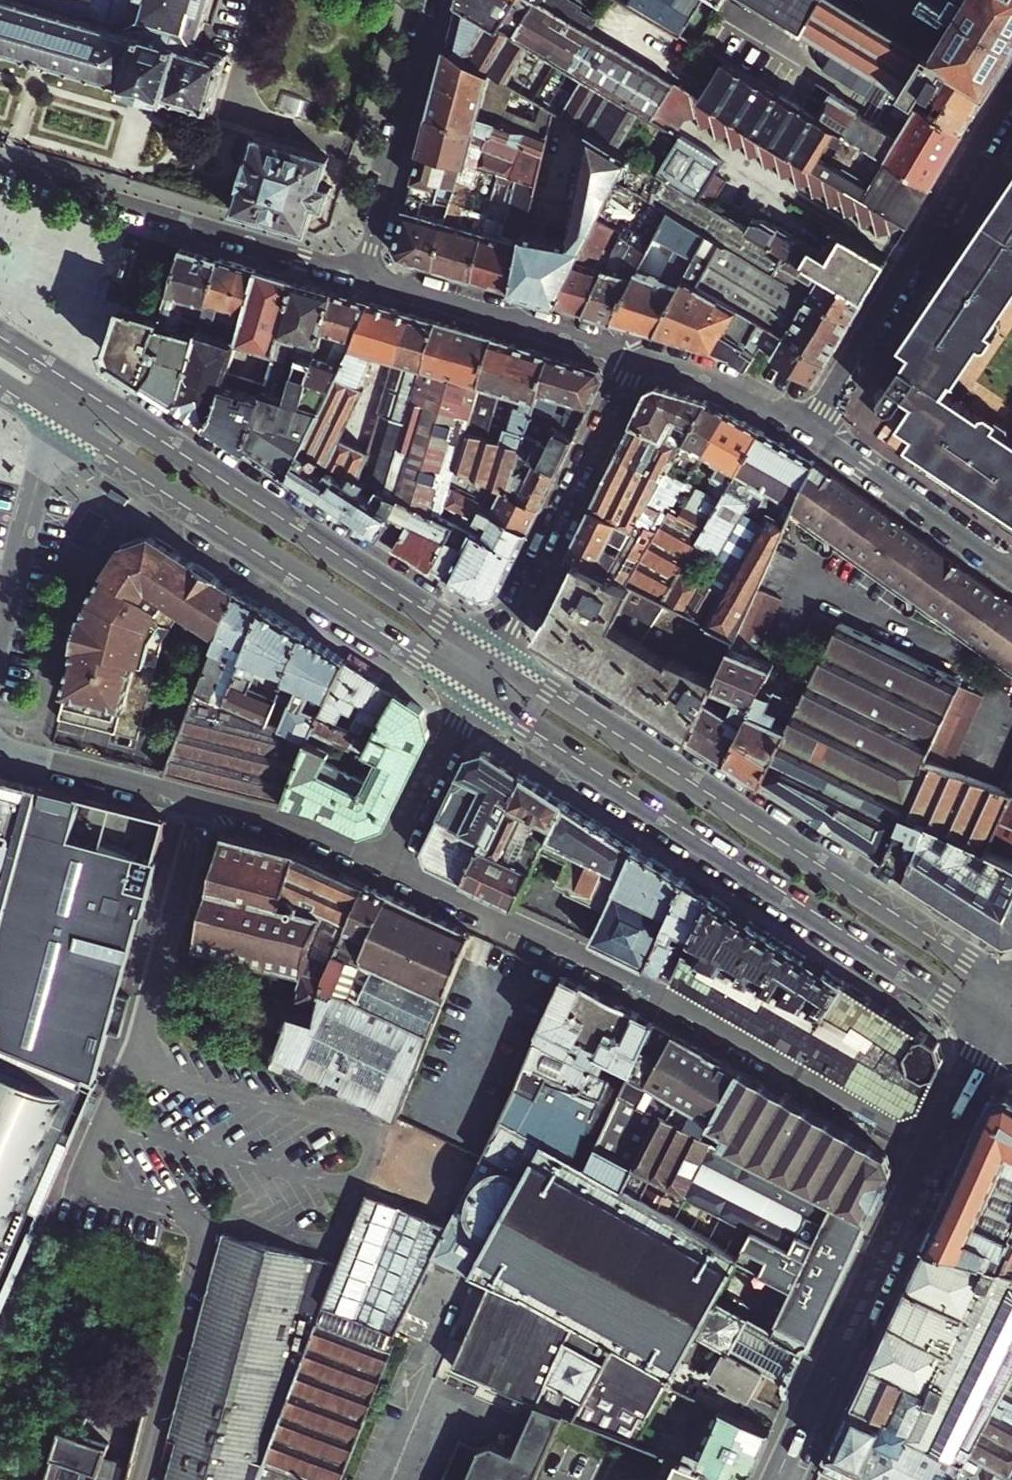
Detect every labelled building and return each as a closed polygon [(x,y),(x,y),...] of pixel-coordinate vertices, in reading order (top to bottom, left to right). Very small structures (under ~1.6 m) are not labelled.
[(213,110),(228,57),(197,48),(211,0),(0,0),(0,48),(213,110)] [(459,4),(529,46),(583,78),(641,113),(655,121),(677,83),(661,73),(538,0),(460,0),(459,4)] [(661,73),(683,36),(623,0),(538,0),(661,73)] [(683,36),(698,45),(707,31),(693,22),(700,10),(706,0),(623,0),(683,36)] [(700,10),(715,19),(724,4),(717,0),(706,0),(700,10)] [(960,12),(936,52),(932,50),(927,56),(836,0),(751,0),(836,52),(966,131),(1011,54),(1011,0),(967,0),(960,12)] [(960,12),(967,0),(940,0),(960,12)] [(529,46),(459,4),(447,47),(507,83),(529,46)] [(507,83),(447,47),(439,78),(523,110),(528,96),(507,83)] [(933,187),(966,131),(836,52),(816,85),(831,94),(826,102),(790,81),(781,95),(866,147),(891,162),(933,187)] [(726,62),(704,99),(709,102),(725,112),(741,121),(757,131),(773,141),(789,150),(806,160),(821,169),(838,179),(854,189),(870,198),(886,208),(891,229),(911,223),(933,187),(891,162),(876,186),(832,160),(840,146),(859,158),(866,147),(781,95),(726,62)] [(523,110),(439,78),(430,113),(490,136),(541,154),(544,138),(530,132),(535,117),(523,110)] [(641,113),(583,78),(561,115),(595,136),(618,150),(641,113)] [(677,83),(655,121),(677,135),(686,120),(677,83)] [(693,92),(677,83),(686,120),(699,117),(693,92)] [(704,99),(693,92),(699,117),(702,130),(715,127),(709,102),(704,99)] [(725,112),(709,102),(715,127),(718,140),(731,136),(725,112)] [(741,121),(725,112),(731,136),(734,149),(747,146),(741,121)] [(490,136),(430,113),(420,152),(463,164),(500,174),(520,180),(535,184),(541,154),(490,136)] [(757,131),(741,121),(747,146),(750,159),(763,156),(757,131)] [(773,141),(757,131),(763,156),(767,169),(779,165),(773,141)] [(532,197),(514,293),(558,306),(613,179),(624,153),(618,150),(595,136),(580,211),(532,197)] [(257,137),(235,210),(272,220),(307,231),(315,203),(326,206),(332,187),(321,183),(329,157),(257,137)] [(724,163),(681,137),(659,174),(665,178),(701,200),(716,176),(724,163)] [(789,150),(773,141),(779,165),(783,178),(796,175),(789,150)] [(891,162),(866,147),(859,158),(840,146),(832,160),(876,186),(891,162)] [(806,160),(789,150),(796,175),(799,188),(811,185),(806,160)] [(420,152),(413,181),(426,185),(424,193),(436,196),(442,177),(458,181),(463,164),(420,152)] [(659,174),(624,153),(613,179),(653,203),(665,178),(659,174)] [(821,169),(806,160),(811,185),(815,198),(828,194),(821,169)] [(450,210),(446,223),(434,269),(475,281),(486,235),(459,226),(462,213),(489,221),(500,174),(463,164),(458,181),(451,204),(456,205),(454,211),(450,210)] [(838,179),(821,169),(828,194),(831,207),(844,204),(838,179)] [(716,176),(701,200),(713,207),(727,183),(716,176)] [(698,287),(754,321),(759,324),(767,328),(827,365),(852,323),(810,298),(773,275),(779,264),(786,252),(748,229),(713,207),(701,200),(665,178),(653,203),(667,212),(705,235),(719,243),(698,287)] [(558,306),(585,314),(621,238),(647,253),(667,212),(653,203),(613,179),(558,306)] [(854,189),(838,179),(844,204),(847,217),(860,214),(854,189)] [(505,241),(486,235),(475,281),(514,293),(532,197),(535,184),(520,180),(505,241)] [(434,269),(446,223),(418,214),(424,193),(426,185),(413,181),(395,250),(400,259),(434,269)] [(950,392),(924,374),(931,363),(958,380),(1011,300),(1011,183),(904,343),(915,351),(886,394),(887,403),(894,409),(902,406),(909,395),(917,400),(902,422),(917,432),(911,443),(1011,512),(1011,433),(950,392)] [(870,198),(854,189),(860,214),(863,227),(876,223),(870,198)] [(886,208),(870,198),(876,223),(879,236),(892,233),(891,229),(886,208)] [(647,253),(613,322),(658,335),(705,235),(667,212),(647,253)] [(755,218),(748,229),(786,252),(866,300),(888,262),(842,234),(829,255),(818,249),(767,218),(758,220),(755,218)] [(831,227),(818,249),(829,255),(842,234),(831,227)] [(719,243),(705,235),(658,335),(731,357),(749,369),(757,356),(745,348),(748,342),(743,339),(754,321),(698,287),(719,243)] [(621,238),(585,314),(613,322),(647,253),(621,238)] [(159,326),(172,330),(173,325),(178,327),(181,318),(187,320),(200,324),(201,320),(220,258),(183,247),(162,317),(159,326)] [(817,287),(810,298),(852,323),(866,300),(786,252),(779,264),(817,287)] [(257,268),(220,258),(201,320),(209,322),(215,324),(216,320),(230,325),(233,316),(235,309),(244,312),(257,268)] [(817,287),(779,264),(773,275),(810,298),(817,287)] [(276,351),(298,281),(257,268),(244,312),(242,319),(240,328),(236,340),(276,351)] [(315,356),(323,331),(335,291),(298,281),(276,351),(266,385),(265,388),(276,391),(288,354),(301,358),(296,375),(308,379),(310,373),(315,356)] [(333,381),(370,302),(335,291),(323,331),(337,336),(330,360),(315,356),(310,373),(333,381)] [(388,490),(437,322),(370,302),(333,381),(302,449),(321,458),(331,463),(374,484),(380,487),(388,490)] [(116,362),(146,382),(157,368),(164,344),(155,342),(159,326),(162,317),(123,306),(109,346),(116,362)] [(235,309),(233,316),(242,319),(244,312),(235,309)] [(177,331),(172,330),(159,326),(155,342),(164,344),(157,368),(146,382),(177,402),(183,382),(199,329),(199,327),(200,324),(187,320),(183,333),(177,331)] [(207,329),(209,322),(201,320),(200,324),(199,327),(207,329)] [(458,466),(468,432),(475,408),(495,339),(437,322),(388,490),(403,497),(443,517),(453,481),(458,466)] [(767,328),(759,324),(757,329),(764,333),(767,328)] [(761,349),(816,383),(827,365),(767,328),(764,333),(757,329),(752,336),(756,339),(753,344),(761,349)] [(227,373),(236,340),(199,329),(183,382),(177,402),(208,423),(217,409),(227,373)] [(757,356),(761,349),(753,344),(756,339),(752,336),(748,342),(745,348),(757,356)] [(515,345),(495,339),(475,408),(496,414),(502,393),(515,345)] [(515,345),(502,393),(516,398),(503,443),(468,432),(458,466),(475,475),(489,481),(510,491),(516,471),(519,460),(521,454),(532,415),(535,403),(539,391),(550,355),(515,345)] [(550,355),(539,391),(570,401),(567,414),(557,409),(535,403),(532,415),(576,436),(604,378),(599,369),(550,355)] [(924,374),(950,392),(958,380),(931,363),(924,374)] [(266,385),(227,373),(217,409),(208,423),(248,448),(265,388),(266,385)] [(302,449),(333,381),(310,373),(308,379),(296,375),(290,396),(276,391),(265,388),(248,448),(290,476),(302,449)] [(649,390),(618,453),(667,478),(709,401),(659,385),(649,390)] [(689,483),(695,471),(705,454),(729,412),(709,401),(667,478),(612,576),(631,585),(673,511),(686,489),(692,492),(695,486),(689,483)] [(699,536),(759,429),(729,412),(705,454),(716,460),(713,465),(720,468),(714,479),(722,484),(715,497),(695,486),(692,492),(697,495),(690,507),(689,506),(684,516),(673,511),(631,585),(663,601),(680,570),(699,536)] [(558,473),(576,436),(532,415),(521,454),(558,473)] [(759,429),(699,536),(712,543),(701,563),(714,571),(748,508),(767,518),(726,592),(680,570),(663,601),(737,637),(740,632),(760,588),(795,511),(817,462),(759,429)] [(368,495),(374,484),(331,463),(329,467),(319,462),(321,458),(302,449),(290,476),(397,545),(409,523),(392,514),(403,497),(388,490),(380,487),(373,498),(368,495)] [(612,576),(667,478),(618,453),(569,555),(580,561),(612,576)] [(541,508),(558,473),(521,454),(519,460),(534,467),(529,477),(516,471),(510,491),(541,508)] [(795,511),(960,631),(1011,668),(1011,602),(817,462),(795,511)] [(510,491),(489,481),(484,490),(472,483),(475,475),(458,466),(453,481),(466,488),(464,491),(471,494),(472,491),(487,498),(487,499),(486,502),(495,507),(493,511),(531,530),(541,508),(510,491)] [(689,483),(695,486),(701,475),(695,471),(689,483)] [(466,488),(453,481),(443,517),(456,522),(520,553),(531,530),(493,511),(495,507),(486,502),(487,499),(487,498),(472,491),(471,494),(464,491),(466,488)] [(443,517),(403,497),(392,514),(409,523),(397,545),(434,569),(456,522),(443,517)] [(712,543),(699,536),(680,570),(726,592),(767,518),(748,508),(714,571),(701,563),(712,543)] [(520,553),(456,522),(434,569),(481,599),(499,594),(520,553)] [(126,659),(162,542),(155,537),(124,547),(110,568),(112,569),(109,578),(119,581),(114,595),(104,622),(95,649),(126,659)] [(126,659),(104,730),(139,739),(165,642),(181,609),(194,614),(196,609),(226,621),(238,590),(162,542),(126,659)] [(663,601),(631,585),(612,576),(580,561),(542,639),(692,736),(709,699),(715,685),(733,647),(737,637),(663,601)] [(110,568),(96,590),(114,595),(119,581),(109,578),(112,569),(110,568)] [(760,588),(740,632),(762,642),(782,598),(760,588)] [(104,622),(114,595),(96,590),(88,603),(85,615),(104,622)] [(248,647),(264,608),(238,590),(226,621),(224,626),(198,694),(213,701),(232,655),(236,643),(248,647)] [(303,632),(264,608),(248,647),(243,660),(225,706),(267,725),(277,700),(251,689),(261,664),(287,674),(303,632)] [(196,609),(194,614),(224,626),(226,621),(196,609)] [(75,642),(95,649),(104,622),(85,615),(84,616),(82,616),(75,642)] [(823,664),(840,628),(818,616),(800,652),(823,664)] [(962,687),(964,682),(840,627),(840,628),(823,664),(802,706),(765,782),(886,860),(907,812),(929,763),(962,687)] [(303,632),(287,674),(280,693),(294,699),(293,704),(291,705),(281,731),(307,742),(308,743),(313,732),(298,725),(329,649),(303,632)] [(76,648),(64,694),(67,695),(60,719),(96,728),(104,730),(126,659),(95,649),(75,642),(74,648),(76,648)] [(243,660),(248,647),(236,643),(232,655),(243,660)] [(715,685),(740,697),(756,704),(730,760),(765,782),(802,706),(766,687),(775,666),(733,647),(715,685)] [(314,731),(346,660),(329,649),(298,725),(313,732),(314,731)] [(380,682),(346,660),(314,731),(335,741),(341,727),(337,724),(343,709),(359,717),(364,705),(368,707),(380,682)] [(367,756),(369,752),(388,711),(398,693),(380,682),(368,707),(364,705),(359,717),(355,725),(353,731),(347,729),(341,727),(335,741),(367,756)] [(929,763),(952,771),(985,697),(962,687),(929,763)] [(388,711),(369,752),(397,764),(386,788),(342,770),(347,760),(308,743),(307,742),(284,804),(315,812),(364,834),(387,825),(432,734),(425,710),(398,693),(388,711)] [(267,725),(225,706),(213,701),(198,694),(167,774),(284,804),(307,742),(281,731),(267,725)] [(731,714),(709,699),(692,736),(730,760),(756,704),(740,697),(736,704),(731,702),(729,707),(733,710),(731,714)] [(353,731),(355,725),(350,723),(347,729),(353,731)] [(471,756),(441,817),(486,839),(494,842),(525,776),(487,751),(471,756)] [(952,771),(929,763),(907,812),(930,822),(944,828),(957,834),(1011,858),(1011,793),(1009,792),(1000,789),(952,771)] [(494,842),(486,839),(465,881),(516,905),(542,851),(566,802),(525,776),(494,842)] [(158,863),(71,841),(82,798),(0,778),(0,1309),(36,1227),(97,1082),(141,916),(145,916),(158,863)] [(566,802),(542,851),(566,863),(556,885),(567,890),(565,892),(606,911),(635,847),(566,802)] [(907,874),(930,822),(907,812),(886,860),(907,874)] [(430,865),(465,881),(486,839),(441,817),(425,850),(430,865)] [(939,839),(944,828),(930,822),(907,874),(1008,938),(1011,938),(1011,858),(957,834),(952,845),(939,839)] [(944,828),(939,839),(952,845),(957,834),(944,828)] [(298,854),(226,835),(216,880),(201,946),(305,973),(294,1005),(259,992),(240,1048),(275,1060),(291,1012),(309,1018),(323,985),(366,885),(298,854)] [(687,880),(635,847),(606,911),(592,942),(648,968),(687,880)] [(711,896),(687,880),(648,968),(674,980),(686,951),(691,940),(711,896)] [(416,908),(366,885),(323,985),(309,1018),(291,1012),(275,1060),(321,1077),(397,1114),(426,1043),(406,1034),(398,1051),(352,1020),(360,1004),(373,1009),(397,953),(416,908)] [(717,965),(737,919),(732,916),(730,908),(711,896),(691,940),(706,947),(704,953),(700,951),(698,956),(717,965)] [(406,1034),(426,1043),(471,933),(416,908),(397,953),(373,1009),(360,1004),(352,1020),(398,1051),(406,1034)] [(742,922),(737,919),(717,965),(739,975),(741,970),(733,966),(735,961),(751,970),(768,932),(749,920),(742,922)] [(789,945),(768,932),(751,970),(748,979),(769,989),(771,984),(760,979),(762,974),(774,979),(789,945)] [(769,989),(798,1002),(814,968),(808,965),(807,957),(789,945),(774,979),(771,984),(769,989)] [(939,1042),(844,981),(829,1016),(798,1002),(769,989),(748,979),(739,975),(717,965),(698,956),(686,951),(674,980),(800,1053),(905,1113),(922,1107),(944,1060),(939,1042)] [(814,968),(798,1002),(829,1016),(844,981),(827,970),(818,971),(814,968)] [(565,977),(513,1090),(533,1099),(549,1071),(599,1095),(640,1014),(565,977)] [(720,1290),(736,1259),(585,1171),(622,1092),(655,1021),(640,1014),(599,1095),(585,1124),(533,1099),(513,1090),(449,1226),(434,1257),(493,1284),(454,1367),(537,1404),(564,1414),(638,1441),(640,1436),(649,1419),(699,1328),(728,1347),(766,1370),(788,1383),(806,1345),(780,1327),(720,1290)] [(655,1021),(622,1092),(708,1137),(740,1070),(655,1021)] [(887,1155),(740,1070),(708,1137),(840,1203),(870,1219),(893,1170),(887,1155)] [(925,1243),(1001,1266),(1011,1241),(1011,1090),(994,1095),(925,1243)] [(585,1171),(736,1259),(742,1247),(801,1282),(794,1295),(785,1316),(780,1327),(806,1345),(808,1344),(812,1344),(870,1219),(840,1203),(708,1137),(622,1092),(585,1171)] [(400,1342),(397,1340),(434,1257),(449,1226),(369,1189),(342,1264),(263,1477),(271,1479),(344,1479),(400,1342)] [(172,1466),(168,1479),(262,1479),(263,1477),(342,1264),(226,1232),(162,1463),(172,1466)] [(1001,1266),(1011,1269),(1011,1241),(1001,1266)] [(820,1471),(840,1479),(858,1479),(862,1472),(873,1478),(872,1479),(971,1479),(972,1479),(985,1451),(1011,1394),(1011,1269),(1001,1266),(925,1243),(820,1471)] [(720,1290),(780,1327),(785,1316),(743,1290),(752,1268),(794,1295),(801,1282),(742,1247),(736,1259),(720,1290)] [(740,1415),(766,1370),(728,1347),(714,1374),(725,1382),(714,1402),(723,1406),(740,1415)] [(985,1451),(1011,1466),(1011,1394),(985,1451)] [(481,1447),(466,1479),(534,1479),(564,1414),(537,1404),(513,1451),(494,1442),(481,1447)] [(772,1432),(740,1415),(723,1406),(702,1450),(692,1445),(693,1442),(665,1427),(655,1447),(681,1457),(739,1479),(749,1479),(772,1432)] [(59,1430),(5,1412),(0,1429),(0,1479),(44,1479),(59,1430)] [(655,1447),(665,1427),(649,1419),(640,1436),(638,1441),(655,1447)] [(107,1446),(79,1436),(59,1430),(44,1479),(96,1479),(107,1446)] [(972,1479),(998,1479),(1011,1479),(1011,1466),(985,1451),(972,1479)] [(681,1457),(670,1479),(739,1479),(681,1457)]
